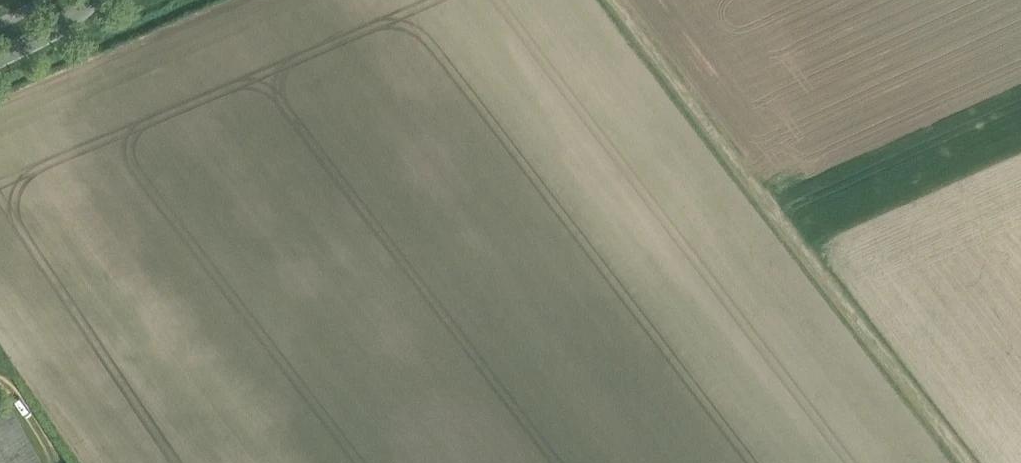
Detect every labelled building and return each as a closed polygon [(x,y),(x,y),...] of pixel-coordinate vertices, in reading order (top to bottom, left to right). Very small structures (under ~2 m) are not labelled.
[(46,461),(6,389),(0,393),(0,462),(43,462),(46,461)]
